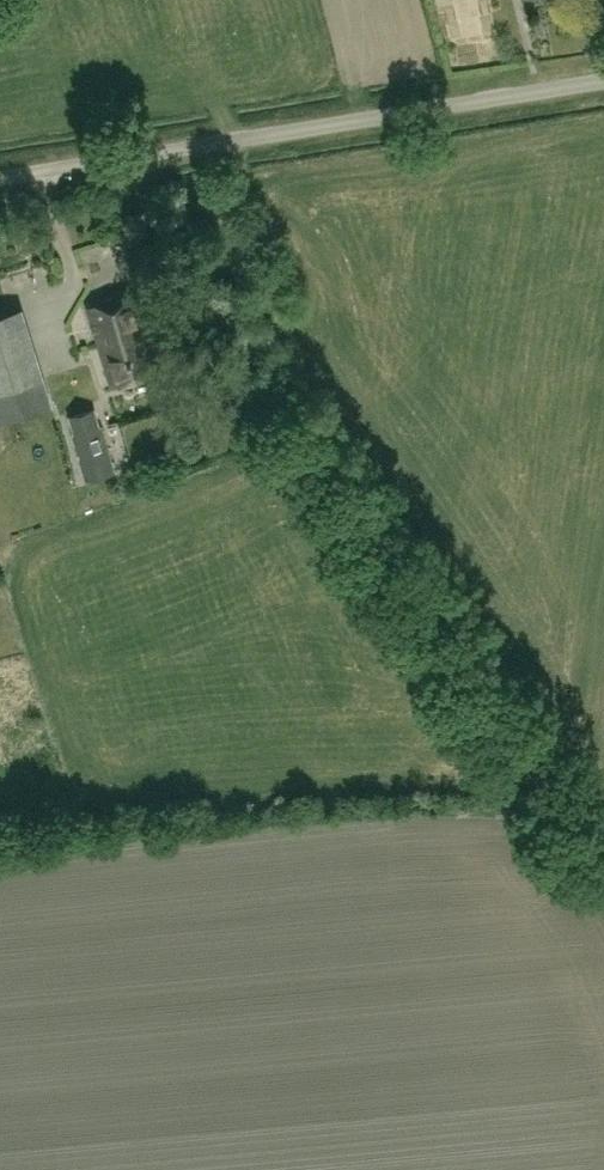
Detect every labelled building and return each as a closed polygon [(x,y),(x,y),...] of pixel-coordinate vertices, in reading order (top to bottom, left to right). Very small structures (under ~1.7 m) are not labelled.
[(140,290),(91,305),(115,383),(164,368),(140,290)] [(38,409),(9,313),(0,316),(0,421),(38,409)] [(101,425),(96,407),(73,414),(78,432),(76,432),(89,477),(117,469),(104,424),(101,425)]
